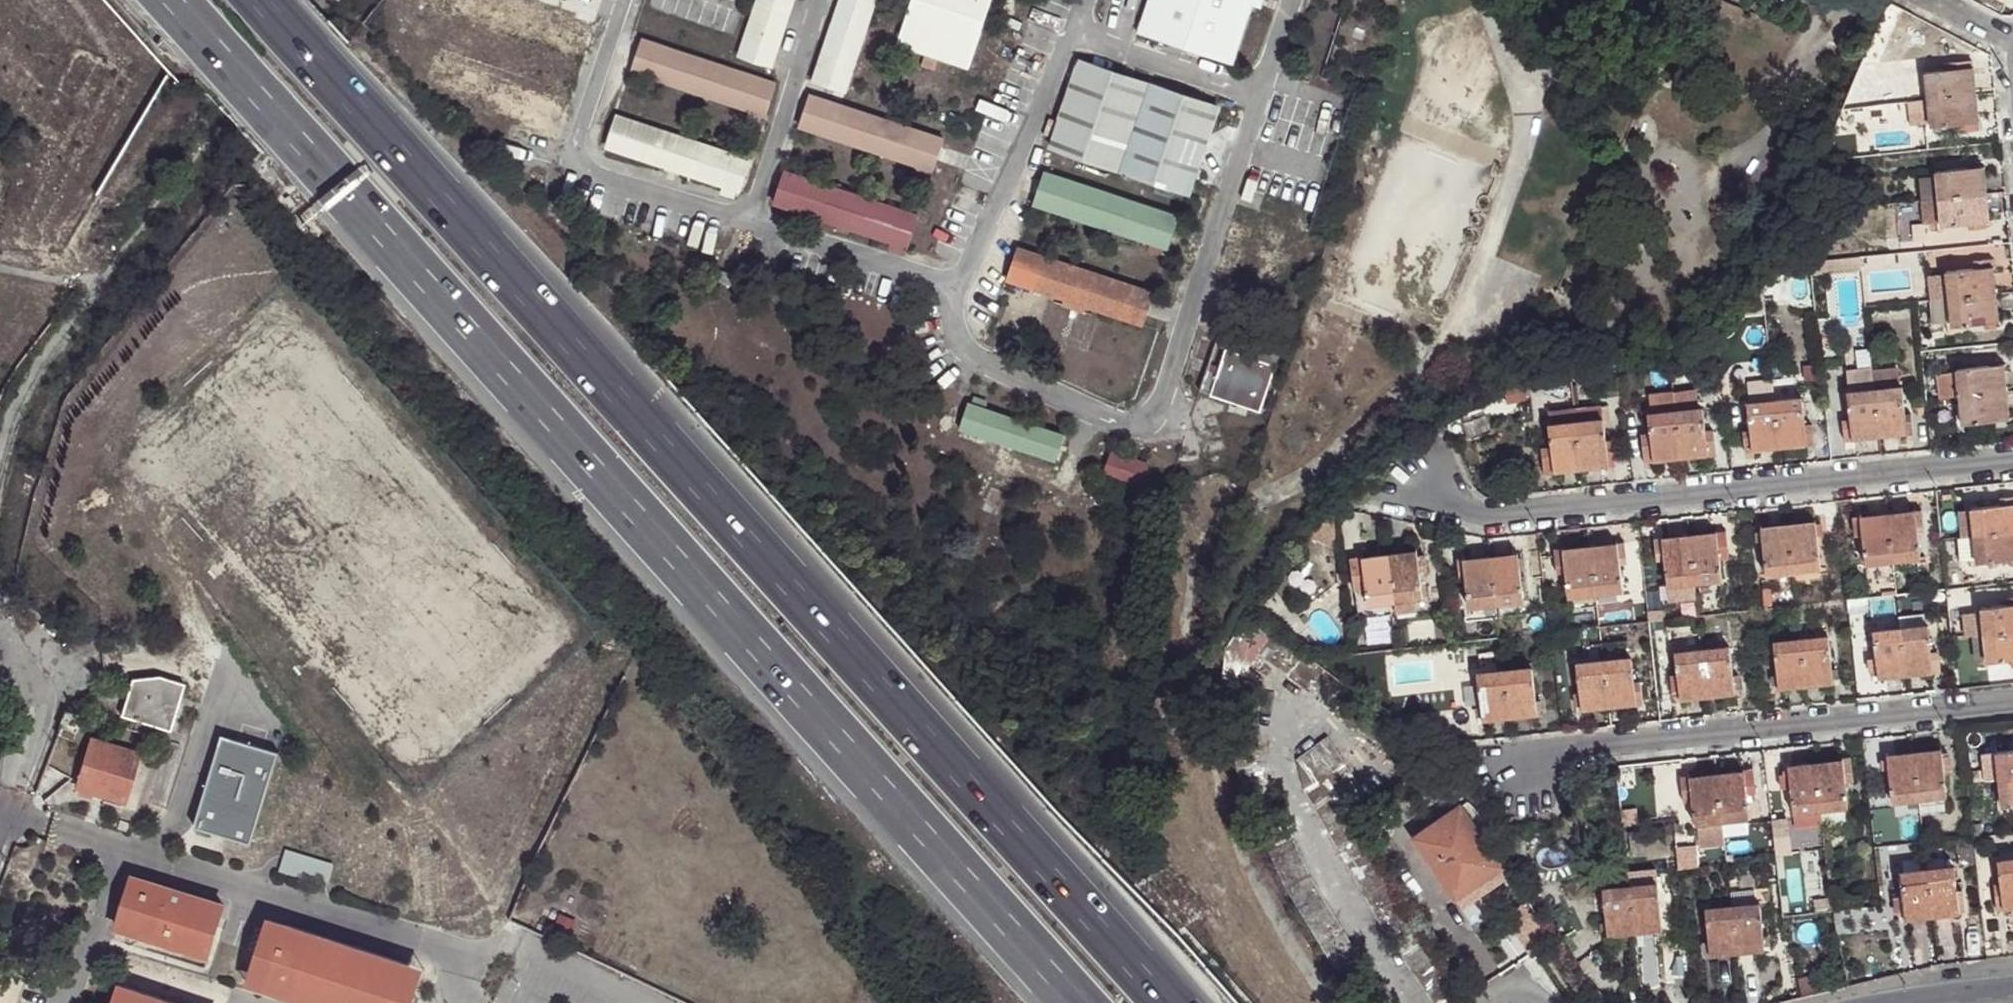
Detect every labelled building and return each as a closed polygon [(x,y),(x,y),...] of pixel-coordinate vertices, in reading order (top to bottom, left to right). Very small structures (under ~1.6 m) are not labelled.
[(590,23),(576,19),(521,0),(451,0),(448,9),(582,55),(592,24),(590,23)] [(768,66),(791,0),(756,0),(737,56),(768,66)] [(845,93),(875,0),(841,0),(813,83),(845,93)] [(896,44),(969,69),(991,0),(911,0),(896,44)] [(1137,33),(1233,64),(1252,6),(1254,0),(1148,0),(1137,33)] [(1252,6),(1261,8),(1263,0),(1254,0),(1252,6)] [(576,19),(590,23),(592,16),(578,11),(576,19)] [(630,71),(745,109),(760,114),(764,115),(774,84),(641,40),(630,71)] [(1079,64),(1050,150),(1189,194),(1217,108),(1079,64)] [(1925,70),(1931,125),(1956,123),(1956,130),(1971,129),(1970,121),(1977,121),(1971,66),(1967,66),(1956,67),(1925,70)] [(799,126),(916,166),(929,170),(934,172),(944,141),(809,96),(799,126)] [(760,114),(745,109),(742,117),(757,122),(760,114)] [(605,147),(722,186),(736,190),(739,191),(748,161),(615,116),(605,147)] [(555,128),(541,124),(539,129),(553,134),(555,128)] [(1937,174),(1939,197),(1985,193),(1983,164),(1978,164),(1968,166),(1936,170),(1937,174)] [(929,170),(916,166),(912,174),(927,179),(929,170)] [(773,203),(890,241),(904,246),(908,247),(918,217),(783,172),(773,203)] [(1149,243),(1163,248),(1167,249),(1178,218),(1045,174),(1035,205),(1149,243)] [(1921,199),(1939,197),(1937,174),(1919,175),(1921,199)] [(736,190),(722,186),(719,193),(734,198),(736,190)] [(1985,193),(1939,197),(1942,221),(1942,225),(1967,222),(1968,228),(1986,226),(1985,220),(1988,220),(1985,193)] [(1942,221),(1939,197),(1921,199),(1923,222),(1942,221)] [(1250,244),(1254,231),(1246,228),(1241,241),(1250,244)] [(904,246),(890,241),(887,249),(901,254),(904,246)] [(1163,248),(1149,243),(1147,251),(1161,256),(1163,248)] [(1010,281),(1063,298),(1087,305),(1143,323),(1153,294),(1019,251),(1010,281)] [(1824,258),(1810,260),(1811,267),(1825,266),(1824,258)] [(1230,274),(1239,277),(1243,263),(1235,260),(1230,274)] [(1947,273),(1950,297),(1996,292),(1993,266),(1947,270),(1947,273)] [(1932,299),(1950,297),(1947,273),(1930,275),(1932,299)] [(1996,292),(1950,297),(1952,321),(1952,325),(1984,321),(1994,319),(1999,318),(1996,292)] [(1952,321),(1950,297),(1932,299),(1934,323),(1952,321)] [(1087,305),(1063,298),(1060,306),(1085,313),(1087,305)] [(1200,391),(1236,403),(1251,408),(1261,411),(1279,356),(1220,336),(1200,391)] [(2004,363),(1940,370),(1942,397),(1959,395),(1962,422),(1994,419),(2004,418),(2009,418),(2004,363)] [(1897,364),(1850,370),(1852,392),(1899,386),(1897,364)] [(1761,386),(1763,402),(1775,401),(1773,385),(1761,386)] [(1853,431),(1854,437),(1908,431),(1908,425),(1914,424),(1912,411),(1906,412),(1903,385),(1899,386),(1852,392),(1848,392),(1851,418),(1845,419),(1847,431),(1853,431)] [(1803,397),(1775,401),(1780,446),(1808,443),(1807,436),(1813,436),(1812,422),(1805,423),(1803,397)] [(971,407),(985,411),(987,404),(974,399),(971,407)] [(1763,402),(1749,404),(1752,429),(1746,430),(1747,443),(1754,443),(1755,449),(1780,446),(1775,401),(1763,402)] [(1251,408),(1236,403),(1233,412),(1248,417),(1251,408)] [(1064,438),(985,411),(971,407),(968,406),(959,430),(1055,462),(1064,438)] [(1704,408),(1676,410),(1682,456),(1709,453),(1704,408)] [(1553,424),(1578,422),(1576,410),(1552,412),(1553,424)] [(1676,410),(1649,413),(1652,437),(1645,437),(1648,455),(1654,454),(1654,459),(1682,456),(1676,410)] [(1604,419),(1578,422),(1582,467),(1609,464),(1608,457),(1615,456),(1613,438),(1606,439),(1604,419)] [(1553,424),(1550,424),(1551,443),(1542,444),(1544,463),(1553,462),(1554,470),(1582,467),(1578,422),(1553,424)] [(1103,474),(1140,486),(1147,466),(1110,455),(1103,474)] [(1553,462),(1544,463),(1545,471),(1554,470),(1553,462)] [(2012,531),(2012,503),(2003,504),(1971,508),(1971,511),(1974,535),(2012,531)] [(1916,511),(1889,514),(1894,560),(1921,557),(1919,532),(1924,531),(1923,516),(1917,517),(1916,511)] [(1974,535),(1971,511),(1961,512),(1964,537),(1974,535)] [(1894,560),(1889,514),(1862,517),(1863,523),(1857,524),(1858,538),(1864,537),(1867,563),(1894,560)] [(1817,522),(1788,524),(1794,570),(1822,567),(1819,537),(1818,526),(1817,522)] [(1788,524),(1763,527),(1763,532),(1764,542),(1767,573),(1794,570),(1788,524)] [(1974,535),(1977,563),(2009,559),(2012,559),(2012,531),(1974,535)] [(1690,536),(1695,582),(1722,579),(1720,556),(1728,556),(1726,539),(1718,540),(1718,533),(1690,536)] [(1977,563),(1974,535),(1964,537),(1960,537),(1963,565),(1977,563)] [(1690,536),(1663,539),(1664,545),(1656,546),(1658,563),(1665,562),(1668,585),(1695,582),(1690,536)] [(1618,543),(1590,546),(1596,594),(1623,590),(1620,565),(1627,564),(1625,550),(1618,551),(1618,543)] [(1590,546),(1563,549),(1564,557),(1556,557),(1558,577),(1566,576),(1569,597),(1596,594),(1590,546)] [(1417,551),(1388,554),(1394,601),(1423,598),(1417,551)] [(1388,554),(1352,559),(1356,591),(1366,589),(1367,604),(1394,601),(1388,554)] [(1517,554),(1490,557),(1496,604),(1523,601),(1519,569),(1518,559),(1517,554)] [(1490,557),(1463,561),(1464,567),(1457,569),(1459,582),(1466,581),(1469,607),(1496,604),(1490,557)] [(2012,633),(2012,603),(2010,603),(1981,606),(1981,610),(1984,636),(2012,633)] [(1247,610),(1201,663),(1233,681),(1240,665),(1247,670),(1258,655),(1274,634),(1247,610)] [(1984,636),(1981,610),(1972,611),(1974,637),(1984,636)] [(1928,625),(1901,628),(1901,629),(1906,674),(1933,671),(1932,665),(1938,664),(1937,649),(1931,650),(1928,625)] [(1906,674),(1901,629),(1874,632),(1878,677),(1906,674)] [(1984,636),(1987,660),(1987,662),(2012,659),(2012,633),(1984,636)] [(1284,641),(1274,634),(1258,655),(1269,662),(1284,641)] [(1829,636),(1801,640),(1807,686),(1834,683),(1833,678),(1832,667),(1829,636)] [(1987,660),(1984,636),(1974,637),(1977,662),(1987,660)] [(1801,640),(1774,643),(1778,674),(1779,684),(1779,689),(1807,686),(1801,640)] [(1295,649),(1284,641),(1269,662),(1278,670),(1295,649)] [(1730,647),(1703,650),(1708,696),(1736,693),(1735,689),(1741,689),(1739,674),(1733,674),(1730,647)] [(1304,657),(1295,649),(1278,670),(1287,677),(1304,657)] [(1708,696),(1703,650),(1675,653),(1677,673),(1671,674),(1673,692),(1679,691),(1681,700),(1708,696)] [(1307,659),(1304,657),(1287,677),(1297,684),(1313,664),(1307,659)] [(1631,658),(1603,662),(1608,708),(1635,705),(1635,697),(1641,697),(1639,677),(1632,678),(1631,658)] [(1603,662),(1577,665),(1580,693),(1574,693),(1576,707),(1581,707),(1581,711),(1608,708),(1603,662)] [(1322,671),(1313,664),(1297,684),(1305,692),(1322,671)] [(1240,665),(1233,681),(1256,693),(1261,681),(1247,670),(1240,665)] [(1531,669),(1504,673),(1509,719),(1537,716),(1536,711),(1535,701),(1531,669)] [(1332,681),(1322,671),(1305,692),(1315,700),(1332,681)] [(1504,673),(1477,676),(1480,707),(1481,717),(1482,722),(1509,719),(1504,673)] [(169,729),(184,685),(156,677),(133,679),(120,715),(169,729)] [(1341,689),(1332,681),(1315,700),(1324,708),(1341,689)] [(1349,696),(1341,689),(1324,708),(1332,714),(1349,696)] [(274,749),(219,731),(193,824),(249,841),(274,749)] [(1320,773),(1339,760),(1325,738),(1295,759),(1309,781),(1320,773)] [(101,786),(98,795),(122,800),(136,754),(89,739),(75,787),(94,793),(97,784),(101,786)] [(1942,749),(1913,752),(1919,799),(1943,796),(1947,796),(1944,772),(1951,771),(1949,755),(1942,757),(1942,749)] [(2012,777),(2012,750),(1997,752),(2000,778),(2012,777)] [(1913,752),(1888,755),(1888,760),(1889,770),(1893,802),(1919,799),(1913,752)] [(1323,777),(1349,818),(1369,806),(1339,760),(1320,773),(1323,777)] [(1842,760),(1814,763),(1819,810),(1843,807),(1848,807),(1845,783),(1855,782),(1853,765),(1843,766),(1842,760)] [(1814,763),(1788,766),(1788,773),(1779,774),(1780,788),(1790,787),(1793,813),(1819,810),(1814,763)] [(1744,771),(1716,774),(1721,821),(1749,818),(1746,786),(1745,776),(1744,771)] [(1716,774),(1689,777),(1689,782),(1691,792),(1694,824),(1721,821),(1716,774)] [(1326,831),(1357,884),(1378,871),(1349,818),(1323,777),(1302,789),(1326,831)] [(2000,778),(2002,806),(2012,805),(2012,777),(2000,778)] [(1919,799),(1920,811),(1944,809),(1943,796),(1919,799)] [(1507,879),(1509,877),(1487,831),(1478,812),(1470,803),(1458,810),(1499,868),(1507,879)] [(1499,868),(1458,810),(1414,840),(1454,898),(1499,868)] [(1663,827),(1628,831),(1630,849),(1665,847),(1663,827)] [(332,863),(283,850),(276,874),(326,887),(332,863)] [(1996,860),(1998,881),(1992,881),(1994,900),(2001,899),(2001,906),(2012,905),(2012,858),(1996,860)] [(1953,864),(1899,870),(1901,891),(1893,892),(1895,909),(1903,908),(1904,916),(1958,910),(1958,909),(1957,902),(1964,902),(1962,887),(1956,887),(1953,864)] [(1461,909),(1507,879),(1499,868),(1454,898),(1461,909)] [(1357,884),(1381,927),(1436,1002),(1456,1002),(1463,998),(1402,913),(1378,871),(1357,884)] [(1736,872),(1738,882),(1753,881),(1751,871),(1736,872)] [(1285,887),(1329,952),(1350,938),(1307,875),(1285,887)] [(222,904),(131,877),(116,926),(207,954),(222,904)] [(1655,884),(1628,887),(1632,933),(1660,931),(1655,884)] [(1729,889),(1730,903),(1758,901),(1756,885),(1729,889)] [(1632,933),(1628,887),(1602,890),(1606,936),(1632,933)] [(1758,901),(1730,903),(1735,950),(1762,947),(1758,901)] [(1735,950),(1730,903),(1703,907),(1707,953),(1735,950)] [(263,987),(288,919),(269,913),(244,980),(263,987)] [(288,919),(263,987),(308,1002),(391,1002),(406,962),(288,919)] [(406,962),(391,1002),(412,1002),(425,968),(406,962)] [(117,982),(110,1002),(177,1002),(117,982)]
